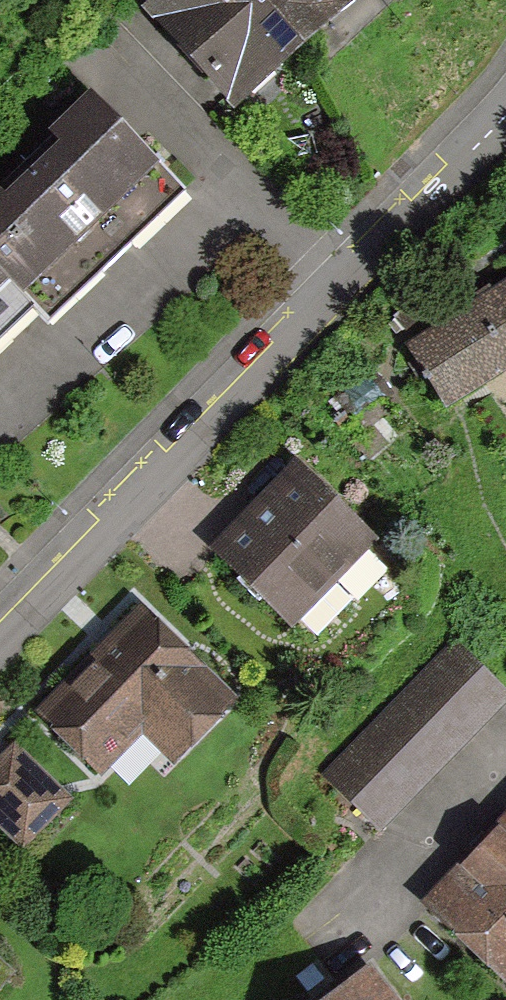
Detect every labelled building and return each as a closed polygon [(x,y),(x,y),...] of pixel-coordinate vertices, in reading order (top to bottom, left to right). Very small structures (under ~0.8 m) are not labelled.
[(304,43),(267,0),(160,0),(153,6),(236,102),(304,43)] [(304,43),(354,0),(267,0),(304,43)] [(33,300),(171,168),(101,95),(0,191),(0,266),(18,285),(33,300)] [(18,285),(0,266),(0,302),(18,285)] [(412,339),(455,409),(505,379),(505,283),(412,339)] [(303,466),(220,549),(296,624),(379,541),(303,466)] [(41,712),(99,771),(147,724),(182,759),(241,701),(148,606),(41,712)] [(456,645),(331,777),(390,832),(505,710),(505,692),(456,645)] [(18,745),(0,763),(0,824),(26,850),(75,803),(18,745)] [(428,906),(505,982),(505,826),(428,906)] [(382,973),(345,999),(403,999),(382,973)]
